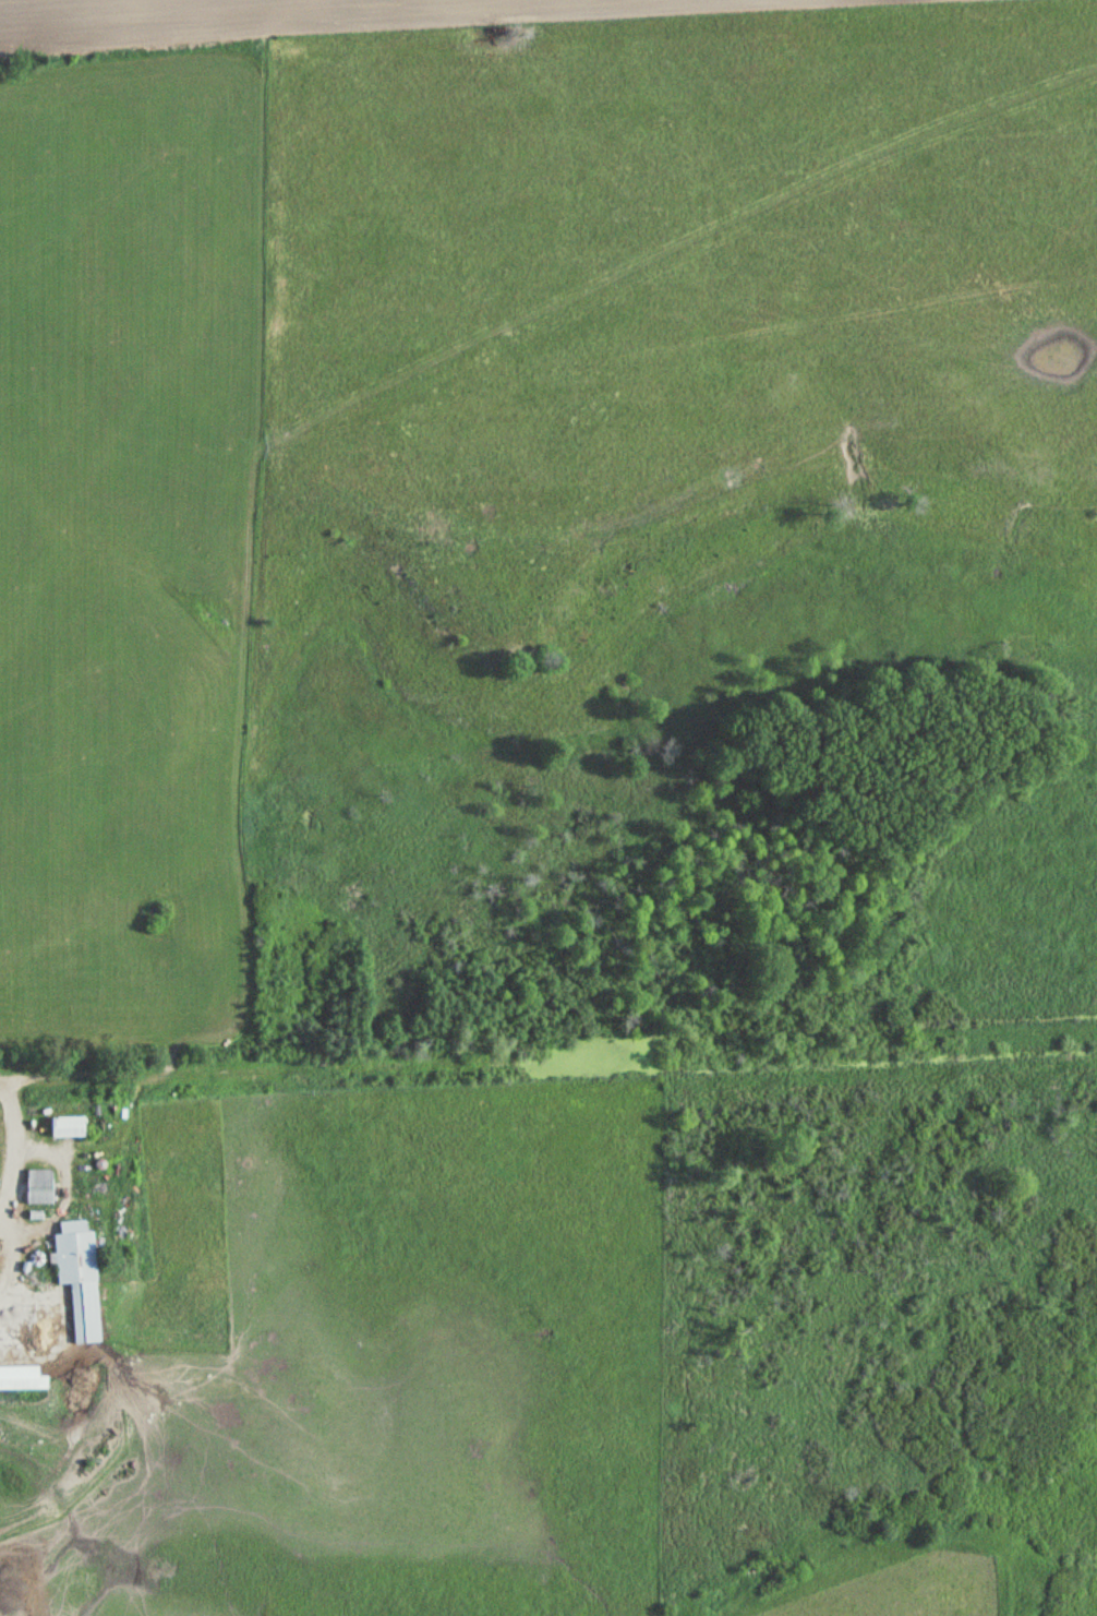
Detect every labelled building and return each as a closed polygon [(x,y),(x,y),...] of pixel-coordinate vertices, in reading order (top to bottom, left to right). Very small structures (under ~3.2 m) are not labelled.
[(81,1138),(81,1117),(47,1117),(47,1138),(81,1138)] [(24,1205),(51,1205),(51,1170),(24,1170),(24,1205)] [(91,1231),(83,1232),(82,1221),(59,1222),(59,1234),(53,1235),(55,1285),(68,1284),(71,1344),(96,1343),(91,1231)] [(0,1367),(0,1391),(42,1391),(42,1377),(33,1377),(33,1367),(0,1367)]
